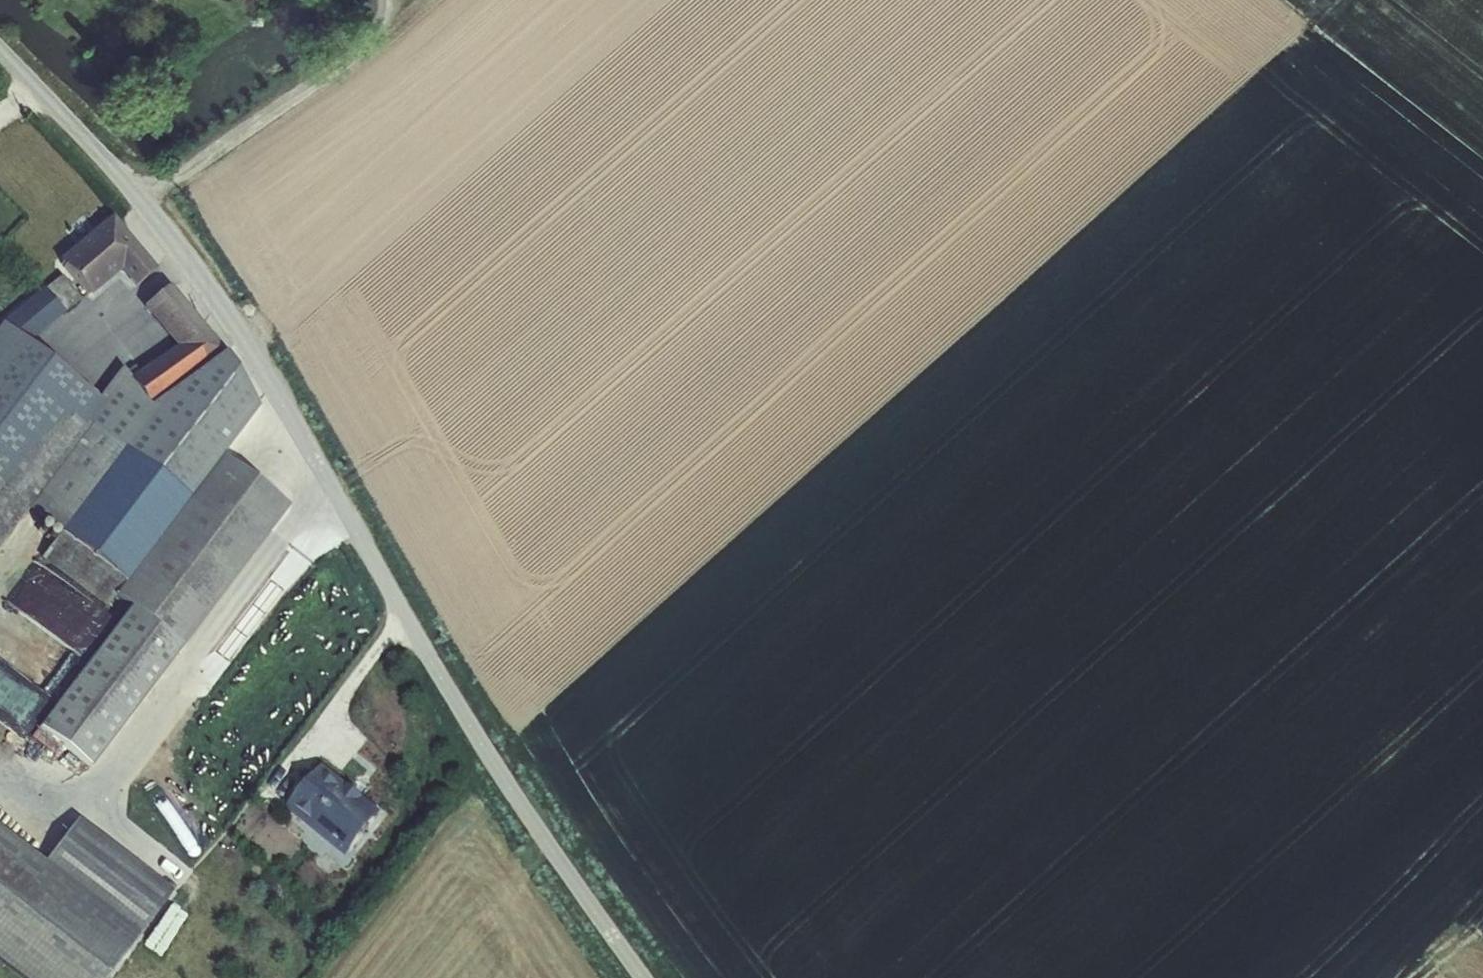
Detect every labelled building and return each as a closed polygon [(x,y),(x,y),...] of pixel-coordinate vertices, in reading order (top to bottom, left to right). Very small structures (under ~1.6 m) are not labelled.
[(162,272),(122,224),(69,265),(97,296),(129,269),(145,287),(162,272)] [(175,290),(155,306),(191,347),(148,384),(139,372),(109,396),(107,394),(38,343),(87,304),(68,281),(14,326),(0,344),(0,478),(39,507),(74,528),(56,553),(119,599),(125,590),(142,603),(52,727),(104,766),(297,501),(229,450),(262,405),(236,360),(175,290)] [(39,507),(0,478),(0,558),(39,507)] [(390,816),(332,766),(297,808),(338,843),(342,839),(359,852),(390,816)] [(38,977),(124,977),(190,888),(92,817),(60,862),(0,818),(0,950),(38,977)]
